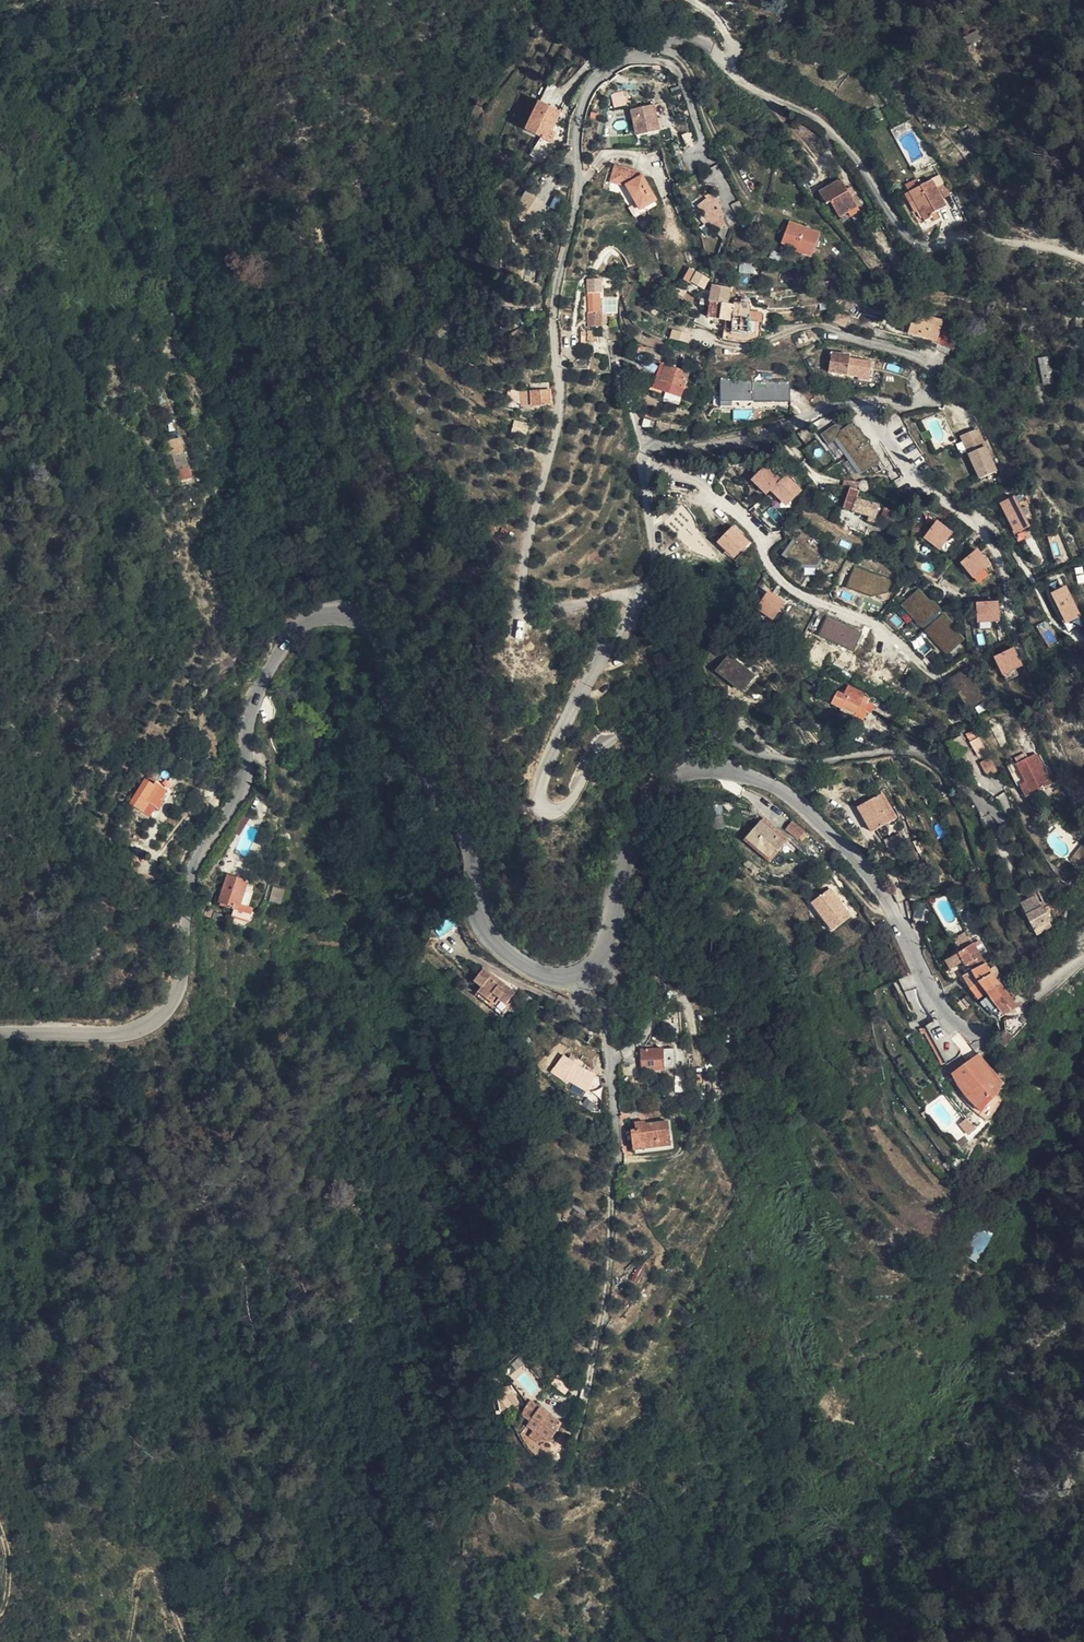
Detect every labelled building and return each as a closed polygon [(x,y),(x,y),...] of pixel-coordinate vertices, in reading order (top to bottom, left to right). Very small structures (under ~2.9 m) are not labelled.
[(968,44),(981,37),(977,30),(964,37),(968,44)] [(541,119),(547,109),(549,105),(552,106),(559,92),(539,82),(525,111),(541,119)] [(610,95),(615,108),(627,104),(623,91),(610,95)] [(659,108),(636,114),(644,139),(666,133),(659,108)] [(622,172),(619,186),(635,190),(649,213),(664,204),(650,180),(644,183),(638,174),(622,172)] [(648,176),(638,174),(644,183),(650,180),(648,176)] [(841,216),(859,206),(842,174),(832,179),(834,183),(821,190),(828,203),(833,201),(841,216)] [(511,189),(522,196),(531,184),(521,176),(511,189)] [(921,219),(930,216),(929,212),(935,210),(939,208),(927,184),(934,181),(933,178),(909,186),(917,208),(921,219)] [(927,184),(939,208),(943,207),(934,181),(927,184)] [(911,209),(917,208),(909,186),(904,188),(911,209)] [(722,193),(717,187),(702,198),(709,207),(704,212),(714,224),(718,221),(720,224),(728,218),(722,193)] [(519,200),(522,196),(511,189),(509,193),(519,200)] [(512,211),(530,225),(546,205),(528,190),(512,211)] [(862,210),(859,206),(841,216),(844,221),(862,210)] [(811,255),(822,232),(791,218),(782,238),(797,245),(795,248),(811,255)] [(730,258),(741,263),(750,244),(738,239),(730,258)] [(684,257),(671,260),(673,267),(685,263),(684,257)] [(585,270),(587,281),(601,284),(601,279),(600,270),(591,270),(585,270)] [(689,281),(695,284),(700,273),(694,270),(689,281)] [(695,284),(706,291),(711,278),(700,273),(695,284)] [(601,284),(587,281),(590,301),(591,315),(606,313),(606,310),(610,309),(608,298),(604,298),(601,284)] [(716,284),(714,293),(713,299),(731,303),(732,289),(716,284)] [(705,293),(703,305),(711,307),(713,299),(714,293),(706,291),(705,293)] [(713,299),(711,307),(709,314),(730,319),(731,303),(713,299)] [(742,303),(736,303),(731,303),(730,319),(729,328),(750,333),(751,327),(762,328),(763,312),(752,311),(753,303),(742,303)] [(839,307),(834,320),(842,318),(850,325),(854,315),(839,307)] [(947,317),(931,311),(920,310),(917,309),(913,321),(905,318),(903,325),(940,338),(947,317)] [(594,334),(601,333),(598,318),(592,318),(594,334)] [(842,318),(834,320),(849,327),(850,325),(842,318)] [(761,336),(762,328),(751,327),(750,333),(729,328),(728,337),(736,340),(754,339),(761,336)] [(671,330),(670,339),(689,341),(690,333),(671,330)] [(950,355),(957,338),(945,333),(938,350),(950,355)] [(834,353),(831,373),(850,375),(852,356),(834,353)] [(1049,357),(1040,359),(1045,384),(1054,382),(1049,357)] [(667,362),(663,374),(658,373),(654,384),(681,392),(689,368),(667,362)] [(720,381),(720,406),(731,406),(731,401),(789,401),(789,381),(720,381)] [(549,400),(548,384),(530,385),(530,386),(531,400),(531,401),(549,400)] [(689,429),(691,421),(671,419),(658,416),(656,423),(670,427),(689,429)] [(511,430),(526,433),(528,424),(514,420),(511,430)] [(824,431),(855,477),(880,460),(853,421),(840,430),(836,423),(824,431)] [(997,475),(978,432),(969,436),(977,454),(970,457),(981,482),(997,475)] [(180,436),(167,440),(179,481),(193,477),(180,436)] [(977,454),(969,436),(962,439),(970,457),(977,454)] [(764,495),(770,489),(784,506),(802,490),(786,471),(777,479),(765,465),(750,478),(764,495)] [(847,511),(855,513),(858,500),(860,492),(851,491),(847,511)] [(1014,533),(1035,523),(1019,492),(999,503),(1014,533)] [(858,500),(855,513),(878,519),(881,505),(858,500)] [(884,507),(878,524),(888,527),(894,511),(884,507)] [(939,550),(954,532),(937,519),(923,537),(939,550)] [(733,559),(751,542),(734,524),(716,541),(733,559)] [(1014,533),(1017,541),(1030,537),(1027,529),(1014,533)] [(977,547),(959,562),(976,581),(994,566),(977,547)] [(1065,624),(1081,616),(1066,584),(1050,592),(1065,624)] [(900,605),(923,629),(942,611),(919,587),(900,605)] [(767,589),(754,608),(773,620),(786,602),(767,589)] [(977,622),(1000,620),(998,599),(975,601),(977,622)] [(944,655),(964,640),(943,614),(923,629),(944,655)] [(818,635),(854,650),(862,631),(826,616),(818,635)] [(993,656),(1002,675),(1023,665),(1014,646),(993,656)] [(727,654),(715,671),(743,692),(756,674),(727,654)] [(855,702),(846,696),(844,700),(834,695),(828,706),(838,712),(840,708),(853,716),(851,720),(861,725),(865,718),(861,716),(865,708),(856,700),(855,702)] [(971,739),(981,733),(978,727),(967,733),(971,739)] [(960,754),(971,747),(963,735),(952,742),(960,754)] [(988,750),(980,737),(974,741),(982,755),(988,750)] [(1020,797),(1048,782),(1031,752),(1012,762),(1022,780),(1014,785),(1020,797)] [(993,758),(984,762),(990,774),(999,770),(993,758)] [(143,814),(148,805),(157,809),(168,790),(149,779),(131,806),(143,814)] [(884,794),(860,807),(874,833),(898,819),(884,794)] [(765,820),(762,824),(786,844),(789,841),(765,820)] [(771,861),(786,844),(762,824),(748,840),(771,861)] [(805,835),(794,825),(788,831),(800,841),(805,835)] [(903,834),(885,841),(889,851),(892,849),(894,853),(905,849),(903,845),(906,843),(903,834)] [(769,863),(771,861),(748,840),(746,842),(769,863)] [(1073,862),(1083,848),(1083,847),(1079,843),(1067,858),(1073,862)] [(248,882),(228,876),(219,904),(234,909),(239,907),(248,882)] [(854,919),(832,891),(815,905),(834,932),(854,919)] [(1016,903),(1023,915),(1040,907),(1040,906),(1038,906),(1032,895),(1016,903)] [(234,909),(231,917),(248,923),(252,911),(239,907),(234,909)] [(1033,934),(1050,925),(1040,907),(1023,915),(1033,934)] [(451,918),(433,926),(437,936),(455,928),(451,918)] [(81,953),(104,938),(99,931),(77,946),(81,953)] [(975,941),(968,945),(971,951),(978,947),(975,941)] [(968,944),(953,955),(957,961),(960,966),(975,957),(971,951),(968,945),(968,944)] [(953,955),(944,960),(948,966),(957,961),(953,955)] [(978,962),(975,957),(960,966),(956,968),(959,973),(965,969),(978,962)] [(978,962),(965,969),(968,975),(971,981),(981,993),(998,982),(983,962),(979,964),(978,962)] [(478,994),(496,1006),(500,1000),(507,1005),(515,994),(483,970),(472,984),(480,990),(478,994)] [(971,981),(968,975),(963,979),(967,985),(971,981)] [(981,993),(971,981),(967,985),(964,987),(972,999),(981,993)] [(1014,1004),(998,982),(981,993),(983,997),(987,1003),(997,1015),(1014,1004)] [(983,997),(975,1002),(984,1018),(988,1015),(984,1008),(987,1003),(983,997)] [(1028,1025),(1026,1019),(1017,1021),(1004,1022),(1003,1030),(1018,1029),(1020,1029),(1021,1027),(1028,1025)] [(924,1026),(921,1028),(940,1067),(945,1063),(924,1026)] [(1009,1040),(1012,1037),(1004,1031),(1000,1035),(1005,1038),(1009,1040)] [(1000,1045),(1003,1048),(1005,1045),(1009,1040),(1005,1038),(1000,1035),(995,1042),(1000,1045)] [(1005,1045),(1003,1048),(1005,1049),(1014,1039),(1012,1037),(1009,1040),(1005,1045)] [(673,1047),(639,1047),(639,1067),(673,1067),(683,1067),(683,1047),(673,1047)] [(551,1069),(586,1088),(594,1071),(579,1063),(581,1059),(568,1052),(567,1054),(564,1052),(559,1060),(556,1059),(551,1069)] [(994,1092),(1001,1086),(974,1054),(949,1072),(956,1084),(952,1087),(979,1120),(998,1102),(994,1092)] [(581,1103),(585,1106),(590,1099),(586,1096),(581,1103)] [(634,1128),(628,1128),(629,1147),(668,1143),(665,1119),(644,1121),(644,1118),(633,1119),(634,1128)] [(979,1262),(991,1235),(975,1229),(964,1256),(979,1262)] [(644,1259),(637,1256),(629,1274),(636,1278),(644,1259)] [(513,1388),(506,1391),(512,1401),(518,1397),(513,1388)] [(551,1417),(555,1418),(546,1411),(527,1396),(526,1397),(535,1405),(551,1417)] [(559,1422),(555,1418),(551,1417),(535,1405),(526,1397),(518,1406),(519,1408),(517,1410),(526,1417),(523,1421),(529,1426),(538,1433),(545,1438),(559,1422)] [(534,1438),(538,1433),(529,1426),(524,1431),(534,1438)] [(538,1580),(523,1572),(517,1582),(533,1591),(538,1580)] [(588,1588),(582,1596),(591,1602),(597,1594),(590,1589),(588,1588)] [(591,1602),(582,1596),(575,1605),(584,1612),(591,1602)]
